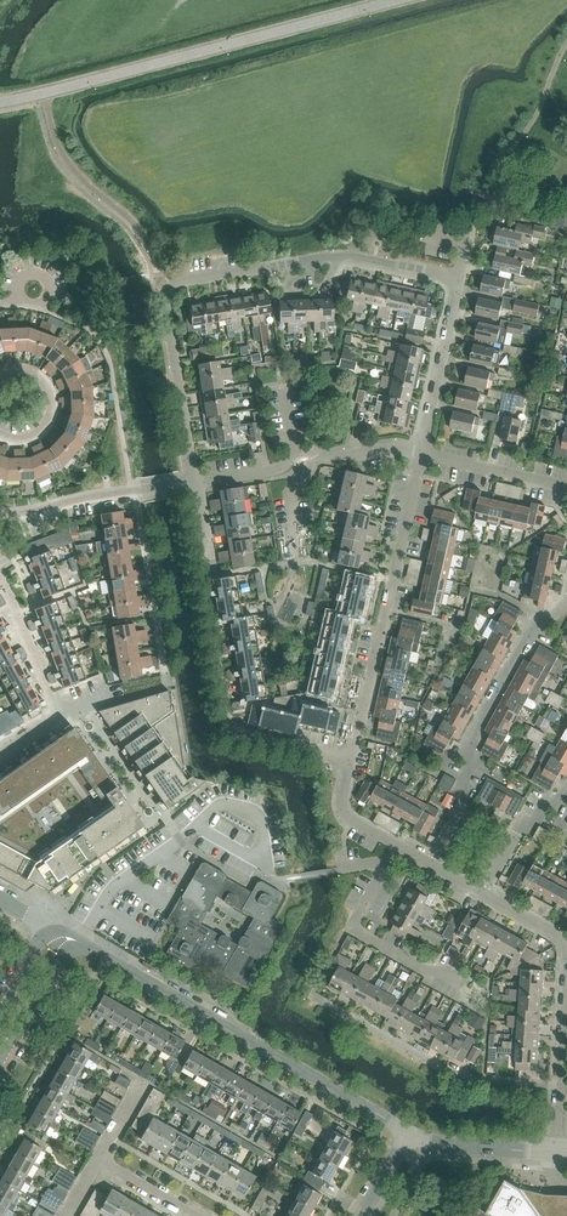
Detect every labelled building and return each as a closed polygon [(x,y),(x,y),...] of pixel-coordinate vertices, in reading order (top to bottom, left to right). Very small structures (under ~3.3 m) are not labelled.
[(494,244),(519,250),(521,241),(531,243),(533,236),(543,239),(546,228),(535,225),(535,228),(517,224),(516,231),(498,227),(494,244)] [(520,251),(518,260),(509,258),(511,248),(499,246),(496,255),(499,256),(498,260),(495,259),(493,260),(490,263),(491,267),(493,268),(493,269),(520,275),(523,264),(532,266),(534,254),(520,251)] [(338,297),(345,299),(347,299),(352,303),(351,311),(356,312),(363,281),(355,279),(356,276),(351,275),(349,283),(342,282),(338,297)] [(513,282),(528,286),(529,278),(515,275),(513,282)] [(481,291),(503,296),(506,281),(484,276),(484,278),(480,277),(478,289),(481,290),(481,291)] [(365,303),(372,305),(376,284),(363,281),(356,312),(362,313),(365,303)] [(376,317),(382,318),(390,284),(380,281),(380,285),(376,284),(372,305),(379,306),(376,317)] [(390,284),(382,318),(388,319),(390,309),(397,310),(402,290),(398,289),(399,286),(390,284)] [(402,322),(408,324),(416,289),(406,287),(406,291),(402,290),(397,310),(404,312),(402,322)] [(416,289),(408,324),(404,340),(422,344),(424,332),(412,330),(416,315),(424,316),(428,317),(430,316),(430,314),(431,309),(433,309),(433,308),(426,307),(428,296),(424,295),(425,291),(416,289)] [(268,292),(254,294),(259,326),(265,325),(263,314),(271,313),(268,292)] [(254,294),(241,296),(244,317),(251,316),(253,327),(259,326),(254,294)] [(241,296),(228,299),(233,330),(239,329),(237,318),(244,317),(241,296)] [(233,330),(228,299),(215,301),(218,321),(226,320),(227,331),(233,330)] [(333,299),(318,300),(320,332),(326,331),(325,321),(333,321),(333,299)] [(479,299),(476,314),(499,319),(503,304),(479,299)] [(516,299),(513,311),(537,317),(540,305),(516,299)] [(318,300),(305,301),(306,322),(314,321),(314,332),(320,332),(318,300)] [(218,321),(215,301),(202,303),(207,334),(213,333),(211,323),(218,321)] [(294,333),(292,301),(279,302),(279,323),(287,322),(288,333),(294,333)] [(292,301),(294,333),(300,332),(299,322),(306,322),(305,301),(292,301)] [(202,303),(189,305),(190,316),(189,317),(187,319),(189,329),(191,331),(201,330),(202,335),(207,334),(202,303)] [(15,351),(13,317),(9,318),(8,319),(9,329),(0,329),(0,334),(4,352),(15,351)] [(15,351),(25,351),(29,328),(19,329),(19,319),(17,317),(13,317),(15,351)] [(501,327),(499,334),(507,336),(507,333),(521,336),(524,325),(502,320),(500,327),(501,327)] [(25,351),(35,355),(47,323),(43,321),(42,322),(38,331),(29,328),(25,351)] [(497,343),(499,334),(501,327),(500,327),(479,322),(475,338),(497,343)] [(35,355),(45,358),(57,339),(48,335),(52,326),(51,324),(47,323),(35,355)] [(393,329),(391,337),(399,339),(401,331),(393,329)] [(44,369),(47,372),(68,349),(57,339),(45,358),(49,362),(44,367),(44,369)] [(388,350),(387,356),(418,362),(417,363),(421,364),(423,354),(420,353),(421,349),(400,344),(398,352),(388,350)] [(503,352),(517,355),(519,348),(505,344),(503,352)] [(470,361),(492,366),(498,367),(501,356),(499,356),(500,351),(474,345),(473,347),(470,347),(467,357),(471,358),(470,361)] [(192,350),(193,360),(211,357),(209,347),(192,350)] [(57,369),(61,373),(80,359),(68,349),(47,372),(50,374),(52,374),(57,369)] [(56,382),(58,386),(86,372),(92,369),(86,356),(80,359),(61,373),(63,377),(57,380),(56,382)] [(415,375),(415,372),(419,373),(421,364),(417,363),(418,362),(387,356),(385,361),(390,362),(388,369),(415,375)] [(198,365),(200,378),(231,373),(231,367),(220,369),(219,361),(198,365)] [(554,366),(552,373),(560,375),(561,367),(554,366)] [(498,374),(512,378),(514,370),(499,367),(498,374)] [(465,383),(487,388),(491,373),(469,368),(465,383)] [(382,376),(381,381),(412,388),(415,389),(417,380),(414,379),(415,375),(388,369),(387,377),(382,376)] [(68,387),(70,392),(92,386),(86,372),(58,386),(59,389),(61,390),(68,387)] [(200,378),(202,391),(223,388),(222,381),(232,379),(231,373),(200,378)] [(390,389),(389,396),(409,401),(412,388),(381,381),(380,387),(390,389)] [(62,399),(62,403),(93,401),(92,386),(70,392),(70,397),(63,397),(62,399)] [(199,395),(201,405),(236,399),(235,393),(224,395),(223,388),(202,391),(203,395),(199,395)] [(487,397),(502,400),(504,392),(489,389),(487,397)] [(455,405),(477,410),(481,394),(459,390),(455,405)] [(504,392),(502,400),(500,411),(507,412),(506,417),(513,419),(518,395),(504,392)] [(377,401),(375,407),(410,414),(412,402),(409,401),(389,396),(387,403),(377,401)] [(206,414),(207,417),(227,414),(226,406),(237,405),(236,399),(201,405),(203,414),(206,414)] [(71,408),(71,413),(94,416),(93,401),(62,403),(62,406),(64,408),(71,408)] [(410,414),(375,407),(374,412),(385,415),(383,423),(407,428),(410,414)] [(450,428),(470,433),(474,417),(454,412),(450,428)] [(483,419),(497,422),(499,415),(484,412),(483,419)] [(61,416),(59,420),(88,431),(94,416),(71,413),(69,418),(62,415),(61,416)] [(205,430),(209,430),(240,425),(239,419),(228,421),(227,414),(207,417),(207,420),(204,421),(205,430)] [(501,439),(516,443),(521,421),(513,419),(506,417),(501,439)] [(65,428),(64,433),(83,445),(88,431),(59,420),(58,424),(59,426),(65,428)] [(240,425),(209,430),(205,430),(207,440),(210,439),(211,443),(218,442),(219,450),(220,449),(220,448),(231,446),(232,444),(230,432),(241,431),(240,425)] [(53,432),(50,435),(73,456),(83,445),(64,433),(60,437),(55,432),(53,432)] [(53,445),(49,448),(63,467),(73,456),(50,435),(48,438),(48,440),(53,445)] [(564,438),(558,436),(553,457),(566,460),(566,439),(564,438)] [(40,444),(36,445),(49,473),(63,467),(49,448),(45,451),(42,444),(40,444)] [(35,455),(30,457),(36,480),(49,473),(36,445),(33,447),(32,449),(35,455)] [(6,481),(9,458),(4,457),(6,450),(6,448),(2,447),(0,451),(0,479),(6,481)] [(9,458),(6,481),(21,480),(19,449),(15,450),(14,451),(14,458),(9,458)] [(23,449),(19,449),(21,480),(36,480),(30,457),(25,458),(25,451),(23,449)] [(337,483),(375,491),(376,487),(375,486),(365,483),(366,476),(340,470),(337,483)] [(335,496),(339,497),(361,502),(362,494),(372,496),(374,495),(375,491),(337,483),(335,496)] [(210,502),(210,506),(243,500),(248,500),(246,486),(220,491),(221,499),(211,500),(210,502)] [(463,509),(476,512),(480,497),(482,491),(468,488),(463,509)] [(448,493),(451,499),(457,495),(453,490),(448,493)] [(451,499),(448,493),(443,497),(446,502),(451,499)] [(348,512),(369,517),(370,513),(369,511),(359,509),(361,502),(339,497),(336,510),(343,512),(348,513),(348,512)] [(488,521),(493,500),(480,497),(476,512),(475,518),(488,521)] [(223,509),(224,517),(246,513),(243,500),(210,506),(211,510),(213,511),(223,509)] [(501,524),(506,503),(493,500),(488,521),(501,524)] [(501,524),(513,527),(518,506),(506,503),(501,524)] [(532,503),(531,509),(528,524),(541,527),(546,506),(532,503)] [(518,506),(513,527),(527,530),(528,524),(531,509),(518,506)] [(456,514),(435,509),(432,523),(453,527),(456,514)] [(103,528),(136,522),(135,518),(133,517),(123,519),(122,511),(100,515),(103,528)] [(348,513),(343,512),(340,524),(345,525),(378,532),(378,529),(377,527),(367,524),(369,517),(348,512),(348,513)] [(214,528),(215,532),(248,526),(252,525),(250,513),(246,513),(224,517),(225,524),(215,526),(214,528)] [(553,517),(556,523),(562,519),(558,514),(553,517)] [(562,519),(556,523),(560,528),(565,524),(562,519)] [(103,528),(105,541),(126,537),(125,530),(135,528),(136,526),(136,522),(103,528)] [(459,528),(438,524),(435,537),(456,541),(459,528)] [(342,538),(363,543),(365,535),(375,537),(377,536),(378,532),(345,525),(342,538)] [(227,535),(228,543),(250,539),(248,526),(215,532),(215,536),(217,537),(227,535)] [(61,531),(66,545),(73,542),(68,529),(61,531)] [(54,534),(60,547),(66,545),(61,531),(54,534)] [(48,536),(53,550),(60,547),(54,534),(48,536)] [(546,534),(543,547),(543,548),(558,551),(564,553),(566,539),(546,534)] [(50,551),(53,550),(48,536),(41,539),(46,552),(50,551)] [(97,555),(107,554),(140,548),(139,544),(138,543),(128,545),(126,537),(105,541),(95,542),(97,555)] [(456,541),(435,537),(432,549),(453,554),(456,541)] [(339,551),(372,558),(373,554),(372,552),(362,550),(363,543),(342,538),(339,551)] [(46,552),(41,539),(34,541),(39,555),(46,552)] [(218,554),(219,558),(252,552),(250,539),(228,543),(230,550),(220,552),(218,554)] [(27,544),(32,557),(39,555),(34,541),(27,544)] [(536,546),(533,559),(555,564),(558,551),(543,548),(543,547),(536,546)] [(107,554),(109,567),(131,563),(129,555),(139,554),(141,552),(140,548),(107,554)] [(432,549),(429,562),(450,567),(453,554),(432,549)] [(32,557),(29,559),(44,598),(65,590),(50,551),(46,552),(39,555),(32,557)] [(372,558),(339,551),(336,564),(357,569),(359,561),(369,563),(371,562),(372,558)] [(252,552),(219,558),(220,561),(221,563),(231,561),(233,569),(254,565),(252,552)] [(68,559),(70,565),(76,563),(74,557),(68,559)] [(533,559),(531,572),(552,577),(555,564),(533,559)] [(429,562),(426,575),(447,580),(450,567),(429,562)] [(70,565),(73,572),(78,570),(76,563),(70,565)] [(109,567),(111,579),(144,574),(144,570),(142,569),(132,571),(131,563),(109,567)] [(531,572),(528,585),(549,589),(552,577),(531,572)] [(111,579),(113,592),(135,589),(134,581),(144,580),(145,578),(144,574),(111,579)] [(350,618),(351,618),(360,620),(369,579),(347,574),(338,614),(338,615),(350,617),(350,618)] [(426,575),(423,588),(445,593),(447,580),(426,575)] [(235,576),(213,580),(220,622),(229,620),(230,620),(242,617),(235,576)] [(26,585),(27,589),(34,587),(34,586),(34,585),(33,581),(27,584),(26,585)] [(549,589),(528,585),(525,598),(539,601),(538,607),(544,609),(549,589)] [(423,588),(421,600),(421,601),(435,604),(442,606),(445,593),(423,588)] [(113,592),(115,605),(148,600),(148,596),(146,595),(136,596),(135,589),(113,592)] [(67,597),(69,604),(75,602),(72,595),(67,597)] [(421,601),(421,600),(414,599),(411,612),(432,617),(435,604),(421,601)] [(148,600),(115,605),(118,619),(139,615),(138,607),(148,605),(149,604),(148,600)] [(57,601),(35,609),(50,648),(71,640),(57,601)] [(493,619),(498,622),(499,622),(512,629),(522,611),(503,601),(493,619)] [(69,604),(72,610),(78,608),(75,602),(69,604)] [(475,611),(466,627),(473,631),(482,614),(475,611)] [(318,653),(341,657),(349,620),(351,620),(351,618),(350,618),(350,617),(338,615),(338,614),(328,612),(318,653)] [(253,615),(242,617),(230,620),(229,620),(229,622),(230,622),(237,661),(259,657),(253,615)] [(403,618),(399,638),(414,642),(420,643),(425,623),(403,618)] [(489,640),(508,650),(518,632),(512,629),(499,622),(498,622),(489,640)] [(112,627),(114,640),(147,635),(146,631),(145,630),(135,631),(133,624),(112,627)] [(79,630),(82,637),(88,635),(85,628),(79,630)] [(1,680),(21,669),(1,633),(1,632),(0,633),(0,679),(1,680)] [(88,635),(82,637),(84,643),(90,641),(88,635)] [(114,640),(116,653),(138,650),(136,642),(146,640),(148,639),(147,635),(114,640)] [(393,636),(388,657),(410,662),(414,642),(399,638),(393,636)] [(86,680),(71,640),(50,648),(64,688),(86,680)] [(489,640),(479,658),(498,668),(508,650),(489,640)] [(559,640),(555,648),(558,650),(563,643),(559,640)] [(540,645),(530,662),(530,663),(544,670),(544,671),(549,674),(559,655),(540,645)] [(116,653),(118,666),(151,661),(151,657),(149,656),(139,657),(138,650),(116,653)] [(25,651),(19,655),(22,660),(27,657),(27,655),(25,651)] [(341,657),(318,653),(309,694),(332,699),(341,657)] [(259,657),(237,661),(244,702),(266,698),(259,657)] [(388,657),(384,677),(405,681),(410,662),(388,657)] [(469,675),(488,686),(498,668),(479,658),(469,675)] [(525,659),(515,677),(534,688),(544,671),(544,670),(530,663),(530,662),(525,659)] [(151,661),(118,666),(120,679),(142,676),(141,668),(151,666),(152,665),(151,661)] [(21,669),(1,680),(17,709),(22,717),(28,713),(34,710),(39,707),(41,706),(21,669)] [(47,675),(48,679),(55,676),(54,676),(55,674),(54,671),(47,673),(47,675)] [(459,693),(478,704),(488,686),(469,675),(459,693)] [(384,677),(379,696),(400,701),(405,681),(384,677)] [(515,677),(505,695),(524,706),(528,698),(535,702),(540,692),(534,688),(515,677)] [(169,690),(99,712),(167,809),(207,781),(186,776),(174,706),(171,707),(169,690)] [(548,696),(554,699),(557,694),(551,690),(548,696)] [(301,693),(274,698),(273,705),(291,709),(290,710),(297,711),(301,693)] [(478,704),(459,693),(449,711),(468,722),(478,704)] [(505,695),(495,713),(514,724),(524,706),(505,695)] [(560,695),(556,700),(562,704),(565,698),(560,695)] [(375,717),(381,718),(396,721),(400,701),(379,696),(375,717)] [(554,699),(548,696),(545,702),(551,705),(554,699)] [(330,706),(336,707),(338,699),(335,698),(335,701),(333,702),(331,701),(330,706)] [(562,704),(556,700),(553,706),(559,709),(562,704)] [(233,709),(234,711),(245,709),(244,704),(242,705),(240,704),(240,701),(233,702),(232,704),(233,709)] [(299,716),(252,705),(248,724),(295,735),(298,723),(335,732),(339,713),(302,704),(299,716)] [(42,712),(39,707),(34,710),(37,715),(42,712)] [(25,722),(22,717),(17,709),(9,714),(7,710),(0,714),(0,736),(25,722)] [(34,710),(28,713),(31,718),(37,715),(34,710)] [(449,711),(439,729),(453,736),(453,737),(458,740),(468,722),(449,711)] [(491,734),(504,742),(504,741),(514,724),(495,713),(485,731),(491,734)] [(381,718),(376,738),(397,743),(402,722),(396,721),(381,718)] [(439,729),(434,726),(424,744),(443,754),(453,737),(453,736),(439,729)] [(532,726),(529,732),(534,735),(537,729),(532,726)] [(14,886),(19,876),(40,887),(49,892),(52,890),(143,826),(104,772),(74,728),(64,735),(0,779),(0,878),(14,886)] [(557,747),(566,753),(566,730),(557,747)] [(537,736),(542,739),(545,734),(540,731),(537,736)] [(534,735),(529,732),(525,737),(531,740),(534,735)] [(491,734),(481,752),(500,763),(510,744),(504,741),(504,742),(491,734)] [(542,739),(537,736),(534,742),(539,745),(542,739)] [(541,762),(542,762),(547,765),(560,773),(566,776),(566,774),(566,753),(557,747),(552,756),(546,752),(541,761),(541,762)] [(547,765),(542,762),(541,762),(531,780),(550,791),(560,773),(547,765)] [(445,773),(442,779),(454,786),(457,780),(445,773)] [(478,797),(496,807),(507,788),(488,777),(478,797)] [(368,805),(371,799),(378,785),(367,779),(356,798),(368,805)] [(454,786),(442,779),(439,785),(450,792),(454,786)] [(371,799),(382,805),(393,786),(381,780),(378,785),(371,799)] [(397,780),(393,786),(382,805),(394,812),(404,793),(408,786),(397,780)] [(507,788),(496,807),(514,817),(525,798),(507,788)] [(394,812),(405,818),(416,799),(404,793),(394,812)] [(405,818),(416,824),(417,824),(424,811),(425,811),(428,805),(416,799),(405,818)] [(376,816),(382,819),(385,814),(379,811),(376,816)] [(417,824),(416,824),(413,830),(426,836),(436,817),(425,811),(424,811),(417,824)] [(382,819),(376,816),(373,822),(379,825),(382,819)] [(394,826),(399,829),(402,823),(397,820),(394,826)] [(399,829),(394,826),(391,831),(396,835),(399,829)] [(551,832),(539,826),(536,831),(548,838),(551,832)] [(548,838),(536,831),(533,837),(545,844),(548,838)] [(427,840),(433,843),(436,838),(430,834),(427,840)] [(207,911),(216,896),(226,878),(225,874),(205,862),(201,863),(182,897),(183,901),(203,913),(207,911)] [(521,889),(524,883),(523,883),(531,870),(530,870),(519,863),(508,882),(521,889)] [(524,883),(535,890),(545,870),(533,864),(530,870),(531,870),(523,883),(524,883)] [(535,890),(546,896),(557,877),(545,870),(535,890)] [(502,874),(499,880),(504,883),(508,877),(502,874)] [(557,877),(546,896),(558,902),(566,885),(566,882),(557,877)] [(216,896),(241,911),(252,892),(251,892),(226,878),(216,896)] [(252,892),(241,911),(264,924),(268,923),(283,897),(282,893),(261,881),(257,882),(251,892),(252,892)] [(415,890),(428,897),(432,890),(419,883),(415,890)] [(558,902),(566,907),(566,885),(558,902)] [(410,887),(404,899),(431,914),(434,909),(425,904),(429,897),(428,897),(415,890),(410,887)] [(529,901),(534,904),(537,898),(532,895),(529,901)] [(404,899),(397,911),(416,921),(419,914),(428,919),(431,914),(404,899)] [(534,904),(529,901),(526,906),(531,909),(534,904)] [(546,910),(552,913),(555,908),(549,905),(546,910)] [(543,916),(548,919),(552,913),(546,910),(543,916)] [(416,921),(397,911),(391,923),(394,925),(408,932),(409,933),(409,932),(418,938),(421,932),(412,927),(416,921)] [(461,943),(467,945),(483,915),(475,911),(474,913),(470,911),(460,929),(467,933),(461,943)] [(454,925),(460,929),(467,915),(461,912),(454,925)] [(477,939),(483,942),(493,924),(489,922),(491,919),(483,915),(467,945),(472,948),(477,939)] [(192,967),(198,957),(213,931),(190,918),(186,919),(167,952),(168,956),(188,968),(192,967)] [(485,955),(490,958),(505,930),(493,924),(483,942),(490,946),(485,955)] [(390,931),(404,939),(408,932),(394,925),(390,931)] [(238,945),(223,971),(224,975),(245,987),(249,986),(272,945),(271,941),(251,929),(246,930),(238,945)] [(500,952),(506,955),(516,937),(505,930),(490,958),(495,961),(500,952)] [(198,957),(211,964),(225,938),(213,931),(198,957)] [(507,968),(511,970),(539,955),(526,948),(528,943),(516,937),(506,955),(513,959),(507,968)] [(211,964),(223,971),(238,945),(225,938),(211,964)] [(342,991),(352,973),(346,970),(351,960),(338,954),(331,967),(338,971),(330,985),(342,991)] [(522,975),(521,983),(542,984),(543,970),(538,970),(539,955),(511,970),(511,975),(522,975)] [(353,998),(369,970),(363,967),(358,977),(352,973),(342,991),(353,998)] [(353,998),(365,1004),(375,986),(369,982),(374,973),(369,970),(353,998)] [(365,1004),(376,1011),(392,983),(386,980),(381,989),(375,986),(365,1004)] [(396,1003),(396,1004),(398,999),(401,994),(394,990),(397,986),(392,983),(376,1011),(388,1017),(396,1003)] [(510,989),(510,995),(541,997),(542,984),(521,983),(521,990),(510,989)] [(93,1012),(107,1020),(117,1003),(103,995),(93,1012)] [(520,1002),(519,1009),(540,1010),(541,997),(510,995),(509,1001),(520,1002)] [(385,1022),(397,1028),(412,1001),(407,998),(402,1007),(396,1004),(396,1003),(388,1017),(385,1022)] [(397,1028),(408,1035),(419,1016),(412,1013),(417,1003),(412,1001),(397,1028)] [(107,1020),(120,1028),(130,1010),(117,1003),(107,1020)] [(408,1035),(420,1041),(435,1013),(438,1009),(432,1006),(428,1015),(421,1012),(419,1016),(408,1035)] [(508,1015),(508,1021),(539,1023),(540,1010),(519,1009),(519,1016),(508,1015)] [(120,1028),(134,1035),(144,1018),(130,1010),(120,1028)] [(428,1046),(431,1047),(442,1029),(444,1024),(438,1021),(440,1016),(435,1013),(420,1041),(418,1044),(427,1049),(428,1046)] [(134,1035),(147,1043),(157,1026),(144,1018),(134,1035)] [(513,1027),(512,1035),(538,1036),(539,1023),(508,1021),(503,1021),(503,1027),(513,1027)] [(431,1047),(443,1054),(458,1026),(453,1023),(448,1032),(442,1029),(431,1047)] [(147,1043),(161,1051),(171,1034),(157,1026),(147,1043)] [(458,1026),(443,1054),(455,1060),(456,1058),(463,1062),(475,1040),(468,1036),(461,1033),(463,1029),(458,1026)] [(180,1037),(180,1036),(180,1035),(174,1031),(172,1032),(161,1051),(170,1056),(166,1063),(167,1070),(173,1073),(179,1062),(175,1059),(185,1042),(179,1038),(180,1037)] [(502,1041),(501,1047),(506,1047),(538,1049),(538,1036),(512,1035),(512,1042),(502,1041)] [(84,1044),(91,1048),(94,1043),(88,1039),(84,1044)] [(83,1066),(88,1059),(95,1063),(99,1056),(74,1042),(66,1056),(83,1066)] [(91,1048),(98,1052),(101,1047),(94,1043),(91,1048)] [(467,1059),(475,1064),(482,1051),(474,1046),(467,1059)] [(538,1049),(506,1047),(506,1053),(516,1054),(516,1062),(515,1069),(531,1070),(531,1063),(537,1063),(538,1049)] [(196,1075),(206,1058),(192,1050),(182,1067),(196,1075)] [(112,1060),(118,1063),(121,1058),(115,1055),(112,1060)] [(83,1066),(66,1056),(58,1070),(76,1079),(83,1066)] [(118,1063),(125,1068),(128,1062),(121,1058),(118,1063)] [(219,1066),(206,1058),(196,1075),(209,1083),(219,1066)] [(223,1091),(233,1073),(219,1066),(209,1083),(210,1083),(203,1095),(209,1098),(212,1092),(220,1097),(223,1091)] [(68,1093),(72,1086),(80,1090),(84,1084),(76,1079),(58,1070),(51,1083),(68,1093)] [(139,1075),(145,1079),(148,1074),(142,1070),(139,1075)] [(232,1105),(236,1098),(246,1081),(233,1073),(223,1091),(230,1095),(226,1102),(232,1105)] [(145,1079),(152,1083),(155,1078),(148,1074),(145,1079)] [(106,1088),(123,1097),(127,1090),(131,1082),(119,1075),(115,1083),(110,1080),(106,1088)] [(237,1099),(244,1103),(240,1110),(246,1113),(250,1106),(260,1089),(246,1081),(236,1098),(237,1099)] [(75,1097),(68,1093),(51,1083),(43,1096),(60,1106),(64,1099),(72,1103),(75,1097)] [(166,1095),(153,1088),(150,1094),(162,1101),(166,1095)] [(264,1114),(263,1114),(273,1097),(260,1089),(250,1106),(258,1111),(254,1118),(260,1121),(264,1114)] [(101,1097),(117,1107),(121,1100),(104,1091),(101,1097)] [(174,1095),(182,1100),(185,1095),(177,1091),(174,1095)] [(162,1101),(150,1094),(146,1101),(158,1108),(162,1101)] [(182,1100),(189,1104),(192,1099),(185,1095),(182,1100)] [(43,1096),(35,1110),(52,1120),(60,1106),(43,1096)] [(111,1118),(115,1111),(117,1107),(101,1097),(98,1101),(94,1108),(111,1118)] [(167,1102),(176,1107),(179,1102),(170,1097),(167,1102)] [(287,1104),(273,1097),(263,1114),(277,1122),(287,1104)] [(146,1101),(142,1107),(154,1114),(158,1108),(146,1101)] [(176,1107),(189,1115),(192,1110),(179,1102),(176,1107)] [(287,1104),(277,1122),(291,1130),(301,1113),(287,1104)] [(142,1107),(139,1113),(151,1120),(153,1117),(155,1114),(154,1114),(142,1107)] [(209,1116),(212,1111),(205,1107),(202,1112),(209,1116)] [(91,1114),(107,1124),(111,1118),(94,1108),(91,1114)] [(49,1126),(56,1130),(58,1126),(60,1124),(52,1120),(35,1110),(27,1124),(44,1134),(49,1126)] [(189,1115),(202,1122),(204,1117),(192,1110),(189,1115)] [(212,1111),(209,1116),(215,1119),(218,1115),(212,1111)] [(307,1111),(297,1128),(303,1132),(313,1115),(307,1111)] [(139,1113),(135,1120),(147,1127),(151,1120),(139,1113)] [(147,1127),(143,1133),(140,1139),(153,1146),(166,1125),(153,1117),(151,1120),(147,1127)] [(202,1122),(214,1129),(217,1124),(204,1117),(202,1122)] [(89,1127),(102,1134),(106,1127),(93,1120),(89,1127)] [(135,1120),(131,1126),(143,1133),(147,1127),(135,1120)] [(228,1127),(236,1131),(238,1126),(231,1122),(228,1127)] [(214,1129),(227,1137),(230,1132),(217,1124),(214,1129)] [(153,1146),(166,1154),(179,1132),(166,1125),(153,1146)] [(236,1131),(243,1135),(246,1130),(238,1126),(236,1131)] [(345,1130),(337,1126),(326,1145),(344,1155),(352,1141),(342,1136),(345,1130)] [(83,1128),(79,1135),(95,1145),(100,1137),(83,1128)] [(166,1154),(179,1161),(191,1140),(179,1132),(166,1154)] [(227,1137),(240,1144),(243,1139),(230,1132),(227,1137)] [(75,1141),(92,1151),(95,1145),(79,1135),(75,1141)] [(31,1142),(42,1148),(45,1150),(48,1144),(34,1136),(31,1142)] [(255,1142),(262,1146),(265,1142),(258,1137),(255,1142)] [(24,1138),(16,1152),(34,1162),(42,1148),(31,1142),(24,1138)] [(240,1144),(253,1152),(256,1147),(243,1139),(240,1144)] [(179,1161),(192,1168),(204,1147),(191,1140),(179,1161)] [(262,1146),(270,1151),(273,1146),(265,1142),(262,1146)] [(344,1155),(326,1145),(319,1158),(336,1168),(344,1155)] [(204,1147),(192,1168),(205,1176),(217,1154),(204,1147)] [(253,1152),(263,1158),(266,1153),(256,1147),(253,1152)] [(16,1152),(9,1165),(26,1175),(34,1162),(16,1152)] [(205,1176),(218,1183),(230,1162),(217,1154),(205,1176)] [(319,1158),(311,1172),(325,1180),(328,1182),(336,1168),(319,1158)] [(243,1169),(230,1162),(218,1183),(230,1190),(243,1169)] [(9,1165),(1,1179),(18,1189),(26,1175),(9,1165)] [(60,1168),(56,1175),(73,1184),(77,1177),(60,1168)] [(243,1169),(230,1190),(244,1198),(256,1177),(243,1169)] [(304,1177),(321,1187),(325,1180),(311,1172),(308,1171),(304,1177)] [(52,1181),(69,1191),(73,1184),(56,1175),(52,1181)] [(301,1183),(303,1185),(318,1193),(321,1187),(304,1177),(301,1183)] [(1,1179),(0,1181),(0,1196),(10,1202),(18,1189),(1,1179)] [(547,1195),(521,1188),(506,1180),(487,1213),(475,1206),(469,1215),(566,1215),(566,1195),(547,1195)] [(303,1185),(295,1199),(313,1208),(321,1195),(318,1193),(303,1185)] [(51,1193),(63,1201),(67,1194),(54,1187),(51,1193)] [(263,1187),(260,1192),(267,1196),(270,1191),(263,1187)] [(95,1189),(91,1195),(104,1202),(107,1196),(95,1189)] [(109,1215),(113,1215),(124,1197),(111,1189),(107,1196),(104,1202),(100,1209),(99,1210),(109,1215)] [(267,1196),(260,1192),(251,1209),(257,1212),(267,1196)] [(44,1195),(40,1201),(57,1211),(61,1204),(44,1195)] [(91,1195),(88,1202),(100,1209),(104,1202),(91,1195)] [(3,1215),(10,1202),(0,1196),(0,1214),(3,1215)] [(124,1197),(113,1215),(130,1215),(137,1204),(124,1197)] [(288,1212),(295,1215),(308,1215),(313,1208),(295,1199),(288,1212)] [(50,1215),(54,1215),(57,1211),(40,1201),(37,1208),(50,1215)] [(88,1202),(84,1208),(96,1215),(99,1210),(100,1209),(88,1202)] [(137,1204),(130,1215),(147,1215),(150,1211),(137,1204)]
